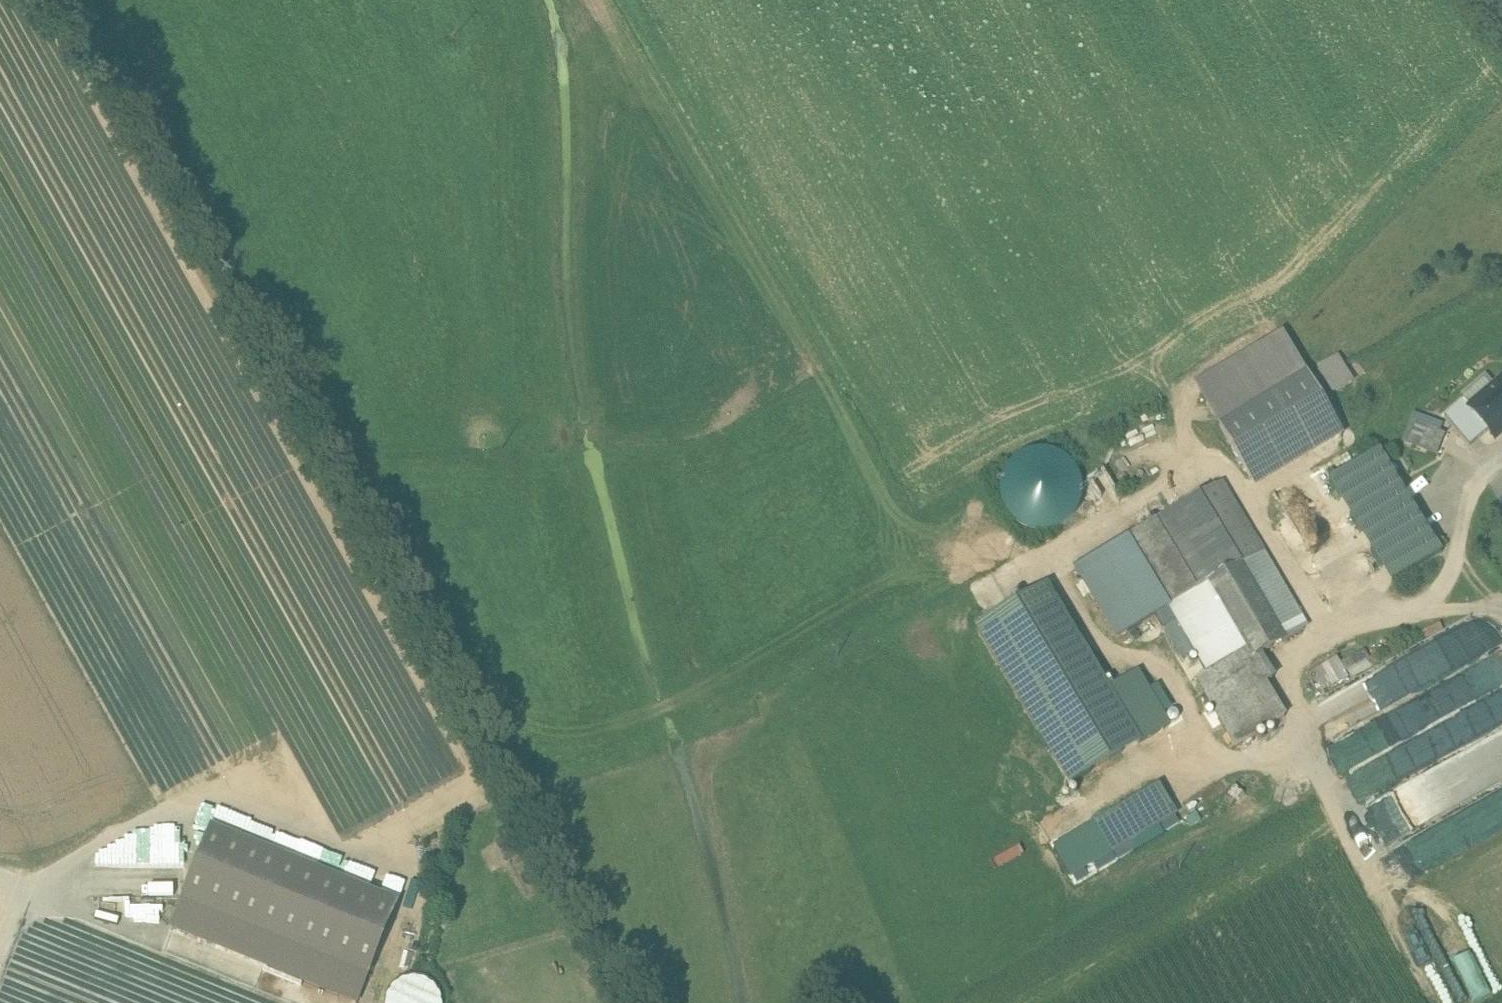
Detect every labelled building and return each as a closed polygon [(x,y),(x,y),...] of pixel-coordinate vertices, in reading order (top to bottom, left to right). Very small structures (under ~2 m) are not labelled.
[(1281,333),(1195,384),(1220,425),(1306,374),(1281,333)] [(1338,358),(1319,369),(1332,392),(1352,381),(1338,358)] [(1306,374),(1220,425),(1251,477),(1336,426),(1306,374)] [(1469,407),(1489,430),(1495,437),(1501,432),(1501,380),(1470,406),(1469,407)] [(1470,406),(1465,400),(1445,417),(1469,446),(1489,430),(1469,407),(1470,406)] [(1444,434),(1418,424),(1410,443),(1436,453),(1444,434)] [(1016,452),(1017,512),(1036,512),(1036,522),(1079,522),(1078,451),(1016,452)] [(1378,452),(1329,482),(1392,584),(1441,555),(1378,452)] [(1296,605),(1223,482),(1154,523),(1195,591),(1206,585),(1244,650),(1250,661),(1251,661),(1304,630),(1291,608),(1296,605)] [(1206,585),(1195,591),(1154,523),(1127,538),(1194,652),(1206,672),(1244,650),(1206,585)] [(1127,538),(1079,567),(1120,636),(1157,615),(1168,608),(1127,538)] [(1046,587),(979,627),(1072,783),(1139,743),(1046,587)] [(1194,652),(1168,608),(1157,615),(1182,658),(1194,652)] [(1206,672),(1195,678),(1236,746),(1285,718),(1251,661),(1250,661),(1244,650),(1206,672)] [(1337,658),(1306,676),(1316,693),(1346,675),(1337,658)] [(1376,676),(1313,708),(1330,740),(1399,705),(1387,682),(1380,685),(1376,676)] [(1166,834),(1161,824),(1179,815),(1164,785),(1096,819),(1116,859),(1166,834)] [(398,903),(212,828),(182,902),(368,977),(398,903)] [(146,864),(182,863),(181,830),(145,831),(146,864)] [(142,864),(142,845),(121,844),(121,864),(142,864)] [(182,902),(171,929),(354,1002),(357,1002),(368,977),(182,902)]
